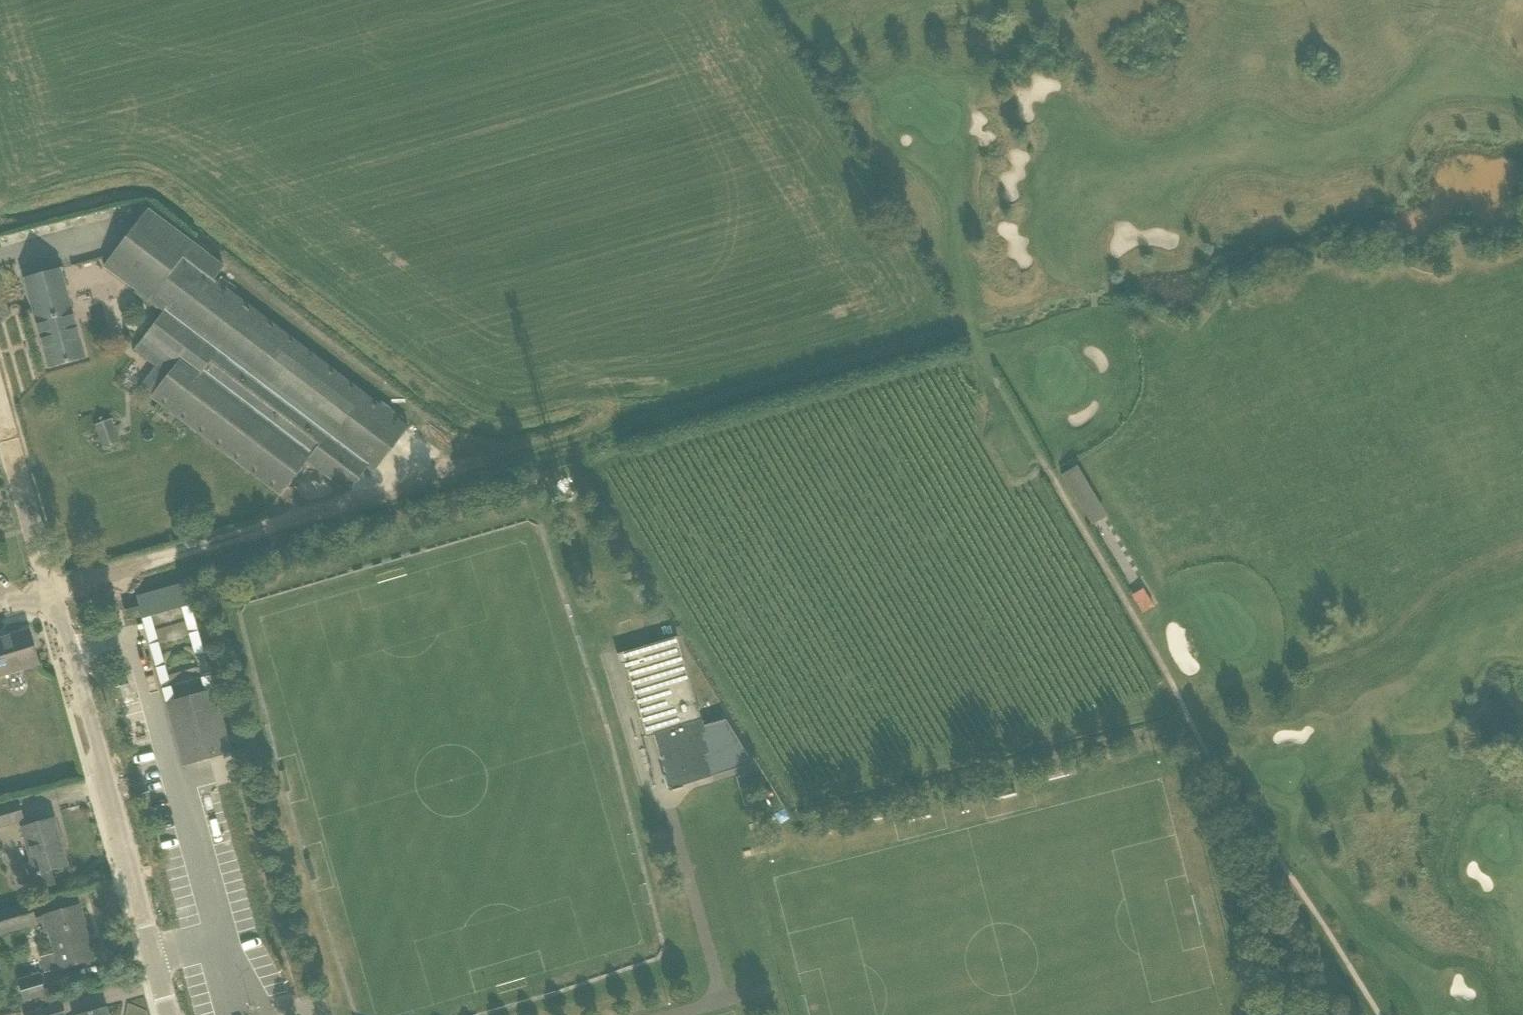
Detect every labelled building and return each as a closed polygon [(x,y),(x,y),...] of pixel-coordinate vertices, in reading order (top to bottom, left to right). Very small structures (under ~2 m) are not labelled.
[(148,209),(105,266),(164,312),(135,350),(156,366),(140,387),(281,495),(306,461),(348,492),(368,466),(375,472),(410,427),(380,406),(214,280),(224,267),(148,209)] [(86,358),(61,268),(24,278),(49,369),(86,358)] [(120,441),(112,419),(95,426),(103,448),(120,441)] [(185,584),(184,584),(137,598),(139,607),(142,619),(191,605),(185,584)] [(141,617),(139,607),(125,610),(128,620),(141,617)] [(38,663),(28,631),(0,639),(0,675),(38,663)] [(683,787),(683,785),(712,776),(706,755),(710,753),(704,733),(707,733),(677,636),(617,654),(620,665),(628,662),(650,736),(653,735),(666,776),(664,777),(664,775),(662,775),(666,788),(668,788),(672,790),(673,791),(685,788),(685,786),(683,787)] [(184,766),(232,753),(214,689),(166,703),(184,766)] [(713,723),(728,772),(753,764),(726,720),(713,723)] [(0,805),(0,828),(24,821),(18,800),(0,805)] [(23,828),(33,862),(27,863),(34,890),(54,885),(49,870),(67,865),(54,819),(23,828)] [(33,912),(27,913),(24,904),(0,911),(0,935),(36,924),(33,912)] [(45,973),(93,960),(78,906),(45,916),(40,917),(44,934),(50,932),(56,953),(41,957),(45,973)] [(24,1001),(47,995),(41,973),(18,979),(24,1001)] [(63,1003),(24,1013),(24,1014),(66,1014),(63,1003)]
